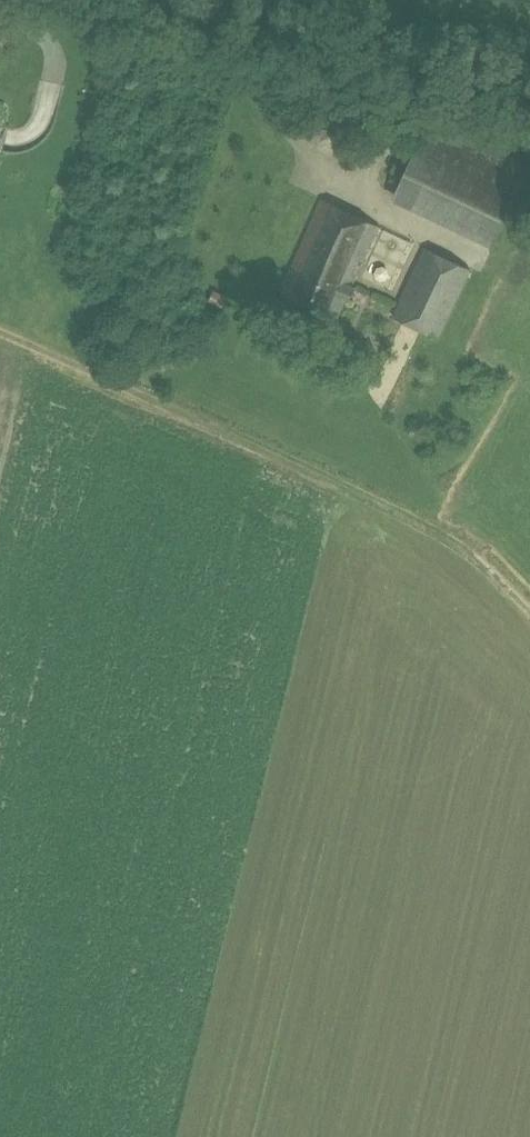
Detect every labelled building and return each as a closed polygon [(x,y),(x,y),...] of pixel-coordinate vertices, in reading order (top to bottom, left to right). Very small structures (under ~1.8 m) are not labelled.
[(529,163),(432,117),(394,196),(491,242),(529,163)] [(353,283),(379,226),(323,201),(282,293),(338,318),(345,301),(348,302),(356,285),(353,283)] [(426,247),(394,315),(440,337),(471,269),(426,247)] [(414,426),(406,435),(412,438),(418,431),(414,426)]
